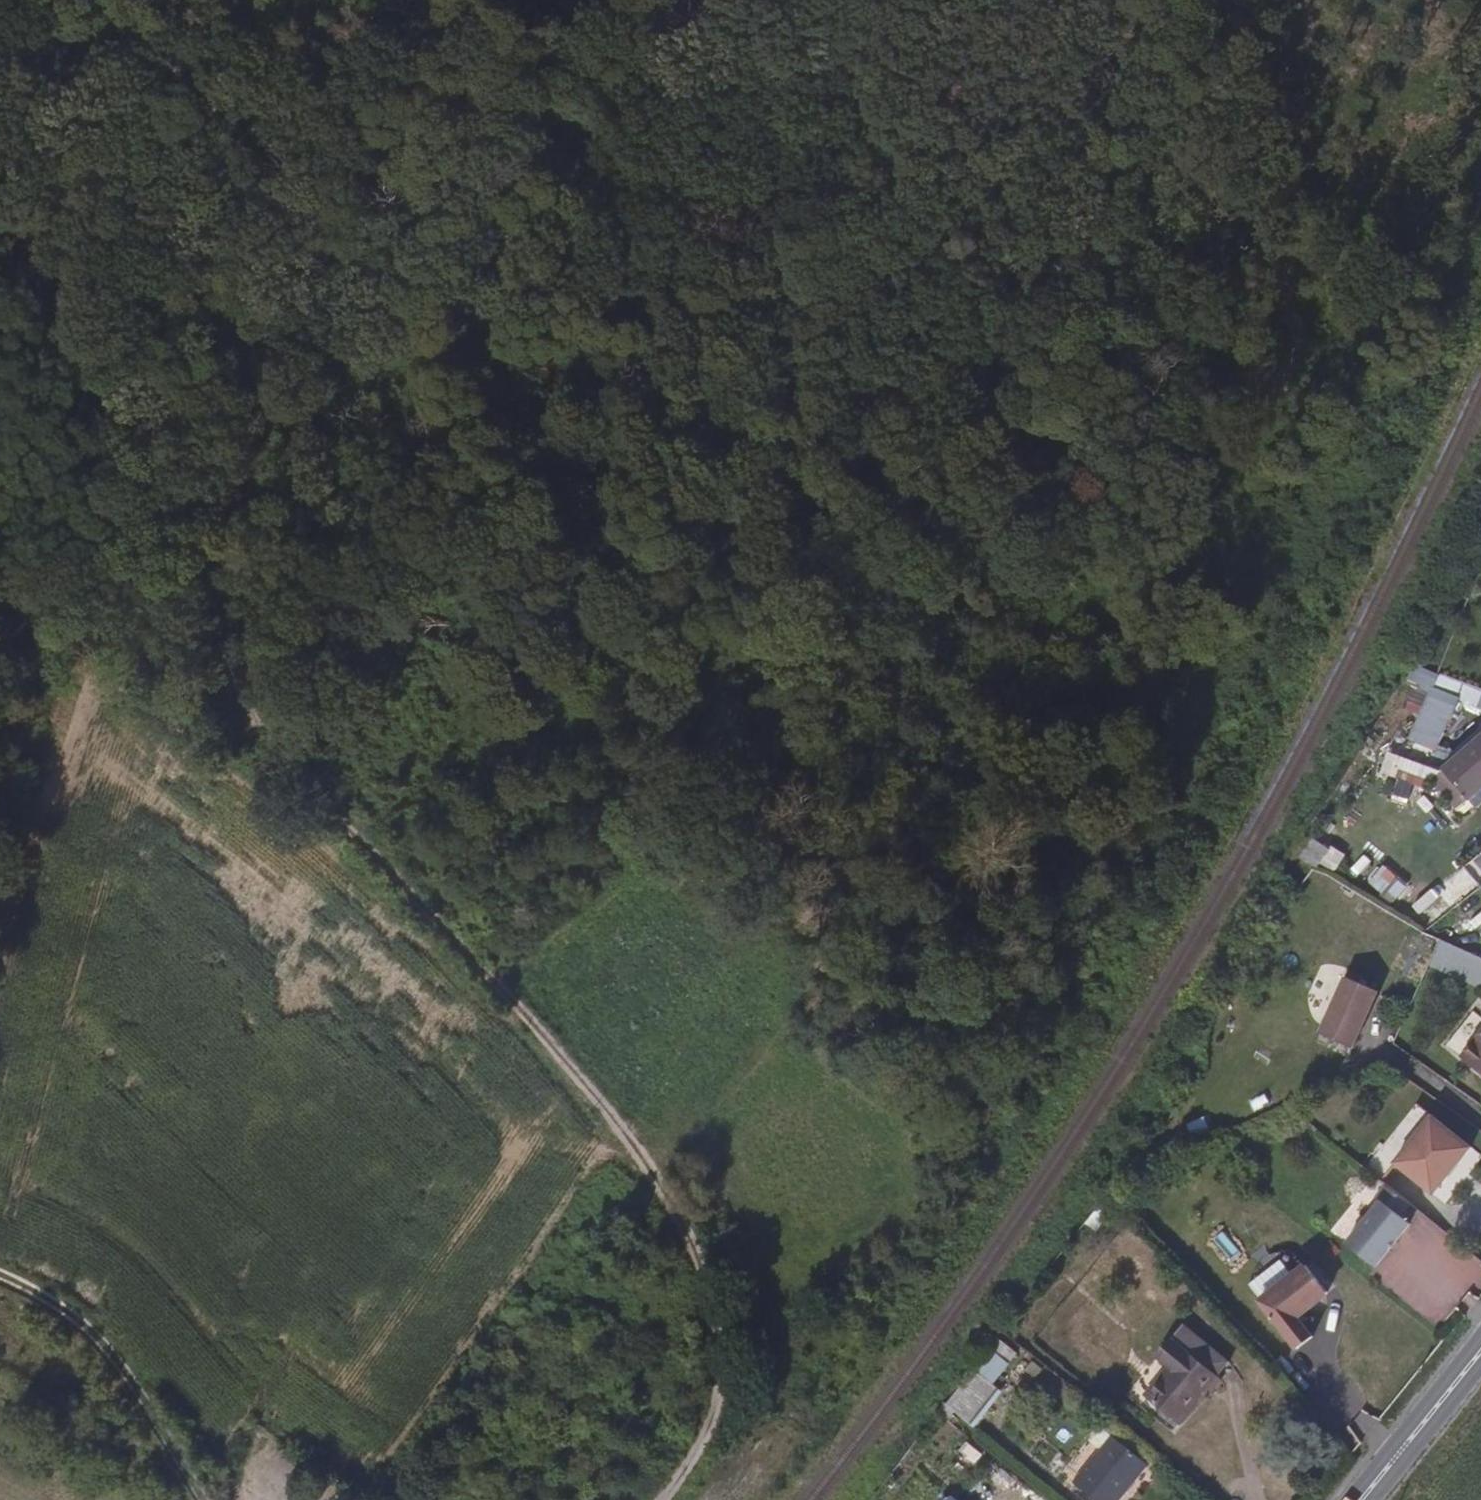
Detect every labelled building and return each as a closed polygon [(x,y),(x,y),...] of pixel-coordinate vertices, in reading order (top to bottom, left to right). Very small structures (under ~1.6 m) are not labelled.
[(1480,782),(1480,728),(1434,765),(1459,798),(1480,782)] [(1370,1031),(1389,972),(1356,960),(1337,1020),(1370,1031)] [(1471,1039),(1480,1047),(1480,1027),(1471,1039)] [(1415,1103),(1380,1155),(1392,1163),(1427,1111),(1415,1103)] [(1480,1136),(1480,1134),(1444,1103),(1406,1148),(1443,1180),(1480,1136)] [(1391,1269),(1425,1225),(1417,1218),(1426,1206),(1389,1178),(1380,1190),(1385,1193),(1350,1237),(1391,1269)] [(1326,1297),(1304,1267),(1273,1292),(1290,1316),(1277,1326),(1281,1332),(1326,1297)] [(1290,1316),(1273,1292),(1259,1303),(1277,1326),(1290,1316)] [(1176,1429),(1214,1383),(1170,1346),(1155,1362),(1167,1372),(1143,1403),(1176,1429)] [(975,1421),(1000,1385),(978,1366),(951,1403),(975,1421)] [(1149,1464),(1116,1437),(1078,1484),(1098,1499),(1119,1499),(1149,1464)]
